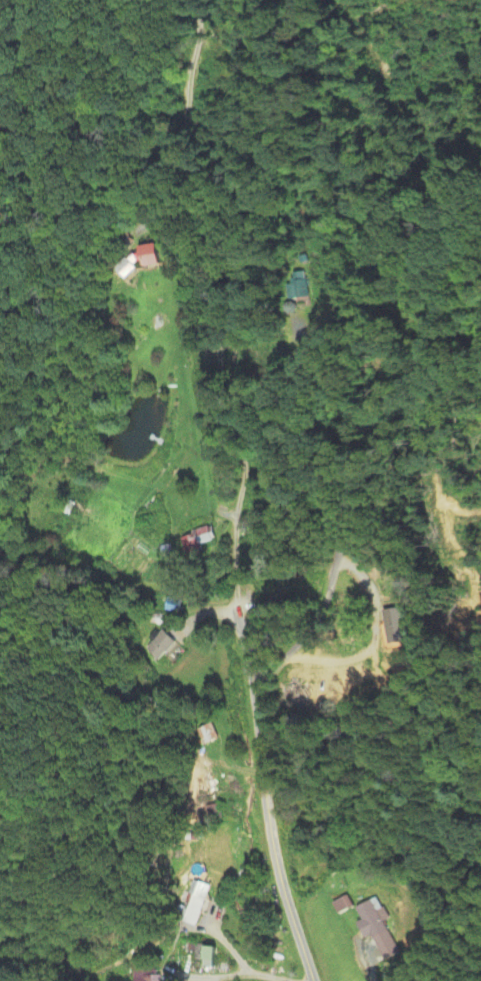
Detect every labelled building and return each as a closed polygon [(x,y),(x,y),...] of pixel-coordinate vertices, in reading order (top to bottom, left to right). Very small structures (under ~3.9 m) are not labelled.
[(138,267),(163,266),(162,245),(137,246),(138,267)] [(287,283),(289,301),(309,298),(305,272),(293,274),(294,282),(287,283)] [(182,536),(186,557),(204,553),(203,545),(217,542),(215,529),(182,536)] [(408,643),(406,609),(386,611),(388,644),(408,643)] [(157,664),(177,642),(163,630),(143,651),(157,664)] [(197,730),(203,745),(217,739),(211,724),(197,730)] [(183,924),(196,927),(208,886),(195,883),(183,924)] [(356,909),(362,921),(359,923),(367,939),(372,937),(385,961),(399,954),(383,923),(387,921),(376,898),(356,909)] [(219,970),(221,949),(209,948),(206,968),(219,970)] [(165,977),(156,977),(156,971),(133,971),(133,980),(166,980),(165,977)]
